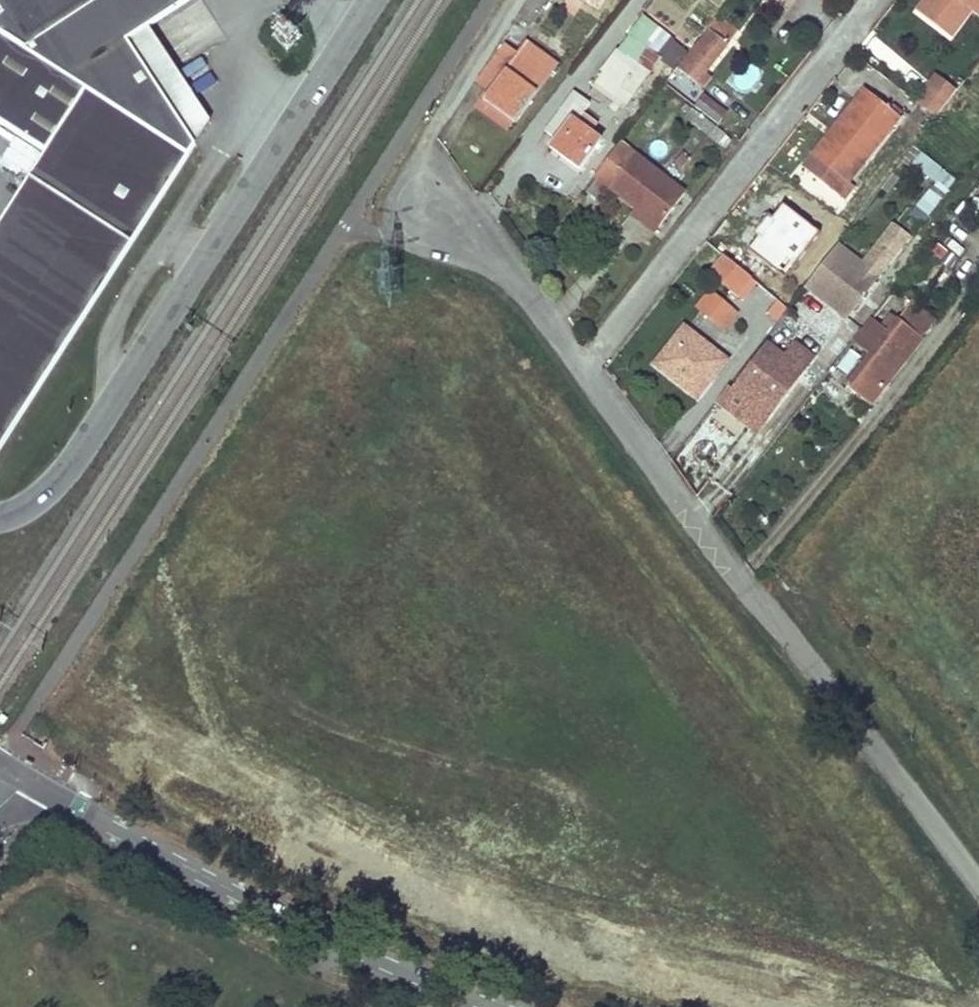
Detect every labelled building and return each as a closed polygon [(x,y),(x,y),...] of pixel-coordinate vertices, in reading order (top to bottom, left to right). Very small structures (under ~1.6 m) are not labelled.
[(46,151),(0,222),(0,444),(197,141),(133,44),(152,31),(199,0),(0,0),(0,121),(46,151)] [(532,27),(548,2),(552,1),(552,0),(530,0),(518,18),(532,27)] [(952,36),(972,9),(978,14),(978,0),(928,0),(919,12),(952,36)] [(710,29),(680,69),(697,82),(737,31),(718,16),(709,28),(710,29)] [(621,52),(638,64),(648,50),(661,59),(677,37),(648,17),(621,52)] [(152,31),(133,44),(197,141),(211,119),(152,31)] [(482,98),(515,121),(547,75),(542,72),(547,64),(524,47),(519,55),(505,45),(478,82),(488,89),(482,98)] [(635,96),(661,59),(648,50),(638,64),(621,52),(618,50),(602,72),(605,74),(635,96)] [(743,89),(762,76),(754,65),(735,78),(743,89)] [(635,96),(605,74),(595,87),(625,109),(635,96)] [(930,88),(951,102),(958,93),(937,78),(930,88)] [(918,103),(938,118),(951,102),(930,88),(918,103)] [(580,169),(601,141),(576,122),(590,103),(573,92),(545,131),(556,138),(565,144),(559,153),(580,169)] [(707,92),(696,105),(717,123),(728,110),(707,92)] [(515,121),(482,98),(475,107),(508,130),(515,121)] [(829,165),(863,192),(915,127),(880,100),(829,165)] [(559,153),(565,144),(556,138),(550,147),(559,153)] [(652,216),(676,184),(620,143),(596,174),(608,183),(636,205),(652,216)] [(910,165),(946,193),(958,178),(922,150),(910,165)] [(829,165),(818,179),(853,206),(863,192),(829,165)] [(599,195),(608,183),(596,174),(587,186),(599,195)] [(652,216),(659,223),(684,190),(676,184),(652,216)] [(929,186),(916,203),(930,213),(943,197),(929,186)] [(645,225),(652,216),(636,205),(629,214),(645,225)] [(913,205),(904,220),(920,228),(928,213),(913,205)] [(653,231),(659,223),(652,216),(645,225),(653,231)] [(725,257),(751,278),(760,267),(734,246),(725,257)] [(736,296),(751,278),(725,257),(723,256),(709,275),(736,296)] [(815,298),(826,306),(842,286),(864,301),(868,295),(837,271),(815,298)] [(856,312),(864,301),(842,286),(826,306),(821,312),(835,323),(840,315),(847,306),(856,312)] [(711,317),(722,303),(712,294),(700,309),(711,317)] [(856,312),(847,306),(840,315),(849,321),(856,312)] [(846,385),(870,404),(923,337),(898,318),(897,320),(889,314),(881,326),(872,321),(855,342),(871,354),(846,385)] [(682,384),(698,396),(726,359),(685,327),(664,355),(673,361),(668,368),(681,377),(682,384)] [(784,357),(768,345),(732,390),(728,387),(717,401),(757,432),(814,358),(794,343),(784,357)] [(668,368),(673,361),(664,355),(656,364),(665,372),(668,368)] [(682,384),(681,377),(668,368),(665,372),(682,384)]
